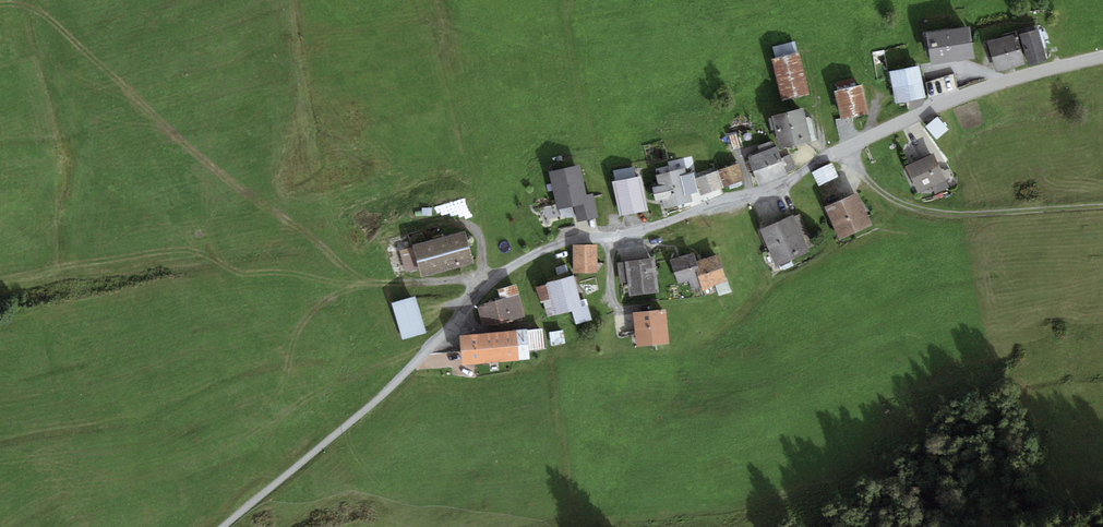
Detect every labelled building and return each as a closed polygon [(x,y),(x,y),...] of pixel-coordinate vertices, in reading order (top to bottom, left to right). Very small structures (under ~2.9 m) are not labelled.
[(979,28),(937,33),(940,62),(982,57),(979,28)] [(1046,33),(1029,37),(1036,68),(1054,63),(1046,33)] [(1024,37),(996,44),(1003,73),(1032,65),(1024,37)] [(803,57),(777,62),(785,102),(810,97),(803,57)] [(925,69),(895,75),(901,106),(931,101),(925,69)] [(870,87),(841,92),(846,120),(875,115),(870,87)] [(811,110),(778,118),(785,150),(819,142),(811,110)] [(945,121),(932,130),(941,142),(954,132),(945,121)] [(739,137),(732,139),(736,152),(743,150),(739,137)] [(782,150),(755,160),(764,184),(791,175),(782,150)] [(942,156),(913,168),(923,192),(952,180),(942,156)] [(837,166),(815,175),(826,199),(847,190),(837,166)] [(741,167),(725,173),(730,188),(747,183),(741,167)] [(589,171),(554,182),(562,207),(570,204),(578,231),(606,222),(589,171)] [(691,171),(662,176),(663,184),(658,185),(661,203),(669,202),(670,209),(697,204),(691,171)] [(723,174),(700,180),(704,196),(727,190),(723,174)] [(648,178),(619,183),(624,216),(653,212),(648,178)] [(865,196),(831,210),(844,241),(878,227),(865,196)] [(799,217),(766,230),(780,266),(813,254),(799,217)] [(470,233),(401,251),(407,275),(425,270),(427,277),(478,264),(470,233)] [(600,247),(577,247),(577,273),(600,274),(600,247)] [(702,255),(678,261),(684,285),(694,283),(696,290),(705,288),(701,271),(706,269),(704,262),(702,255)] [(706,269),(701,271),(705,288),(708,296),(718,293),(717,288),(733,283),(726,256),(704,262),(706,269)] [(659,263),(623,265),(624,285),(633,284),(634,297),(662,295),(659,263)] [(579,278),(552,285),(553,287),(559,315),(577,311),(581,326),(595,323),(591,306),(586,307),(579,278)] [(521,286),(503,290),(505,300),(523,295),(521,286)] [(553,287),(538,289),(543,305),(546,304),(549,318),(559,315),(553,287)] [(421,298),(397,304),(406,341),(430,335),(421,298)] [(514,301),(488,307),(493,328),(519,322),(514,301)] [(673,313),(639,315),(641,348),(675,346),(673,313)] [(544,332),(532,333),(533,352),(546,351),(544,332)] [(530,333),(468,337),(469,354),(470,366),(474,366),(532,362),(530,333)] [(565,333),(553,335),(554,347),(567,346),(565,333)] [(469,354),(431,356),(422,369),(452,368),(455,374),(470,374),(474,366),(470,366),(469,354)]
